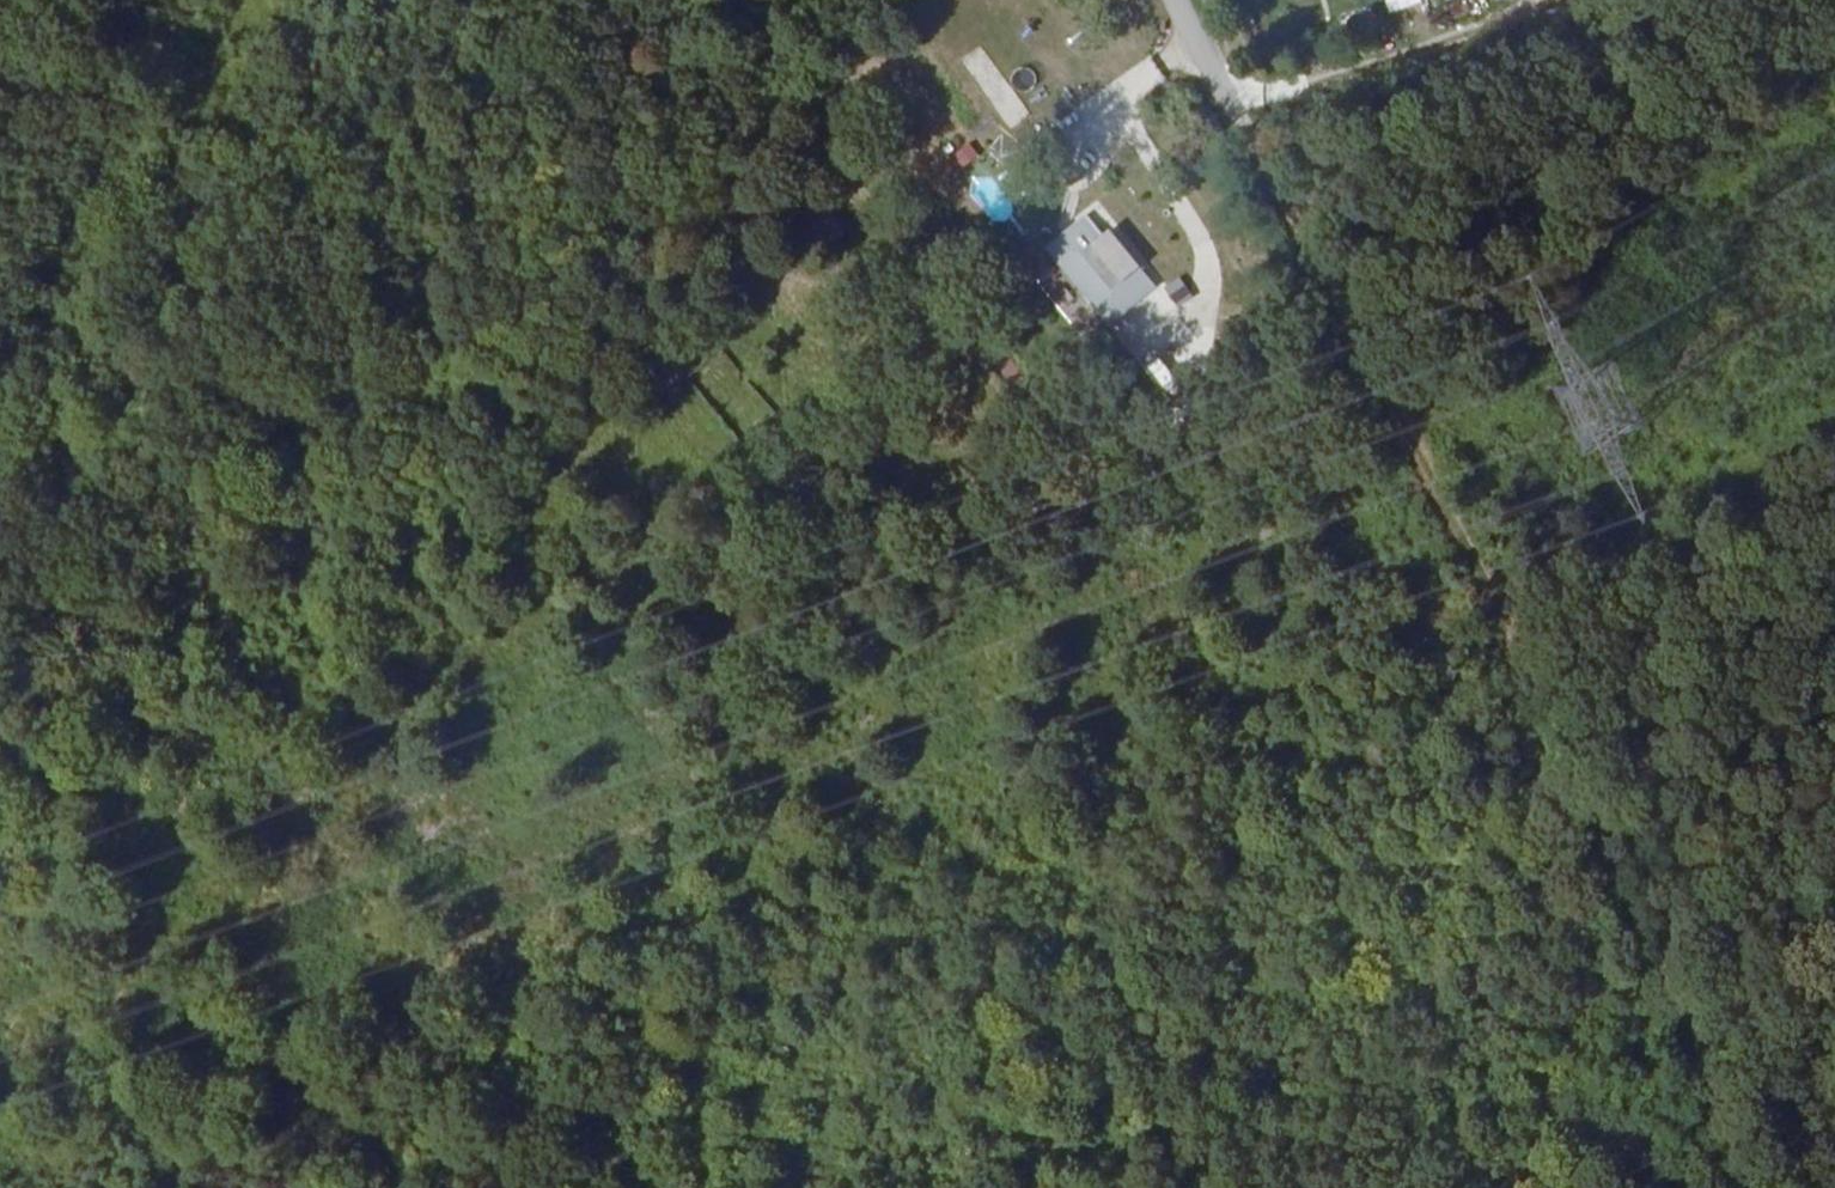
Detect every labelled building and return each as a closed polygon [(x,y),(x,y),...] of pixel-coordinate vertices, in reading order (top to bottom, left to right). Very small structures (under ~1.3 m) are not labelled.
[(1388,11),(1419,3),(1418,0),(1385,0),(1388,11)] [(1119,233),(1100,246),(1123,279),(1142,266),(1119,233)] [(1162,296),(1181,308),(1192,292),(1172,280),(1162,296)]
